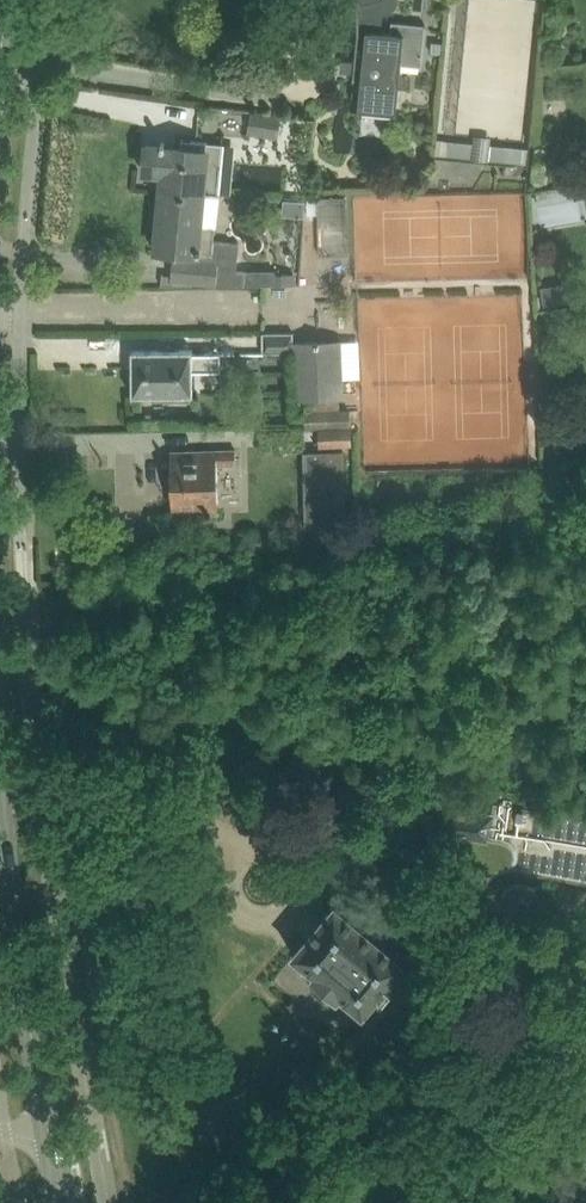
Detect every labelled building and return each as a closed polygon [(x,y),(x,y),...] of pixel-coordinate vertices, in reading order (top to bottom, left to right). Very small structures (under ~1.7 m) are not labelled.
[(424,36),(381,31),(383,13),(387,12),(389,12),(392,11),(395,8),(396,6),(398,4),(399,1),(399,0),(355,0),(357,10),(358,21),(358,33),(355,61),(346,60),(345,71),(354,72),(353,81),(354,81),(355,79),(362,80),(361,83),(358,85),(355,88),(354,91),(353,95),(354,99),(356,102),(359,105),(359,109),(397,113),(402,64),(422,66),(424,36)] [(283,114),(252,109),(249,131),(280,136),(283,114)] [(217,192),(222,142),(217,142),(193,139),(192,148),(166,145),(167,142),(162,141),(162,146),(146,144),(144,171),(163,173),(161,192),(188,195),(188,190),(217,192)] [(525,160),(526,142),(438,139),(438,157),(525,160)] [(215,242),(216,226),(220,192),(217,192),(188,190),(188,195),(161,192),(161,197),(158,196),(156,221),(159,222),(156,251),(176,253),(173,275),(162,274),(161,285),(192,285),(192,281),(236,285),(244,285),(246,271),(236,270),(239,244),(215,242)] [(284,216),(306,217),(307,202),(285,201),(284,216)] [(296,273),(268,273),(268,285),(290,284),(296,284),(296,273)] [(293,356),(293,340),(293,330),(263,330),(261,330),(262,347),(262,356),(293,356)] [(338,338),(293,340),(293,356),(295,395),(317,394),(330,393),(340,393),(338,338)] [(131,349),(132,377),(132,396),(194,395),(194,371),(222,370),(222,352),(194,352),(194,348),(131,349)] [(341,410),(303,412),(304,427),(319,427),(332,426),(342,426),(341,410)] [(352,426),(343,426),(332,426),(319,427),(319,446),(343,445),(352,445),(352,426)] [(219,515),(217,465),(236,465),(235,451),(171,453),(173,516),(219,515)] [(308,452),(309,506),(310,530),(346,529),(343,451),(308,452)] [(495,813),(434,804),(429,834),(457,838),(491,843),(491,842),(506,844),(503,868),(566,879),(585,882),(585,817),(497,802),(495,813)] [(336,904),(295,954),(318,973),(313,979),(314,988),(325,998),(337,998),(341,993),(364,1012),(406,962),(380,941),(382,938),(385,935),(389,932),(393,930),(397,929),(401,929),(416,928),(430,926),(444,921),(457,914),(466,907),(473,898),(479,889),(483,883),(487,878),(491,874),(497,871),(502,868),(506,844),(491,842),(491,843),(457,838),(461,844),(463,851),(465,858),(465,865),(464,872),(461,879),(454,888),(446,895),(437,901),(427,905),(417,908),(406,908),(396,908),(387,910),(378,914),(370,919),(363,926),(336,904)] [(566,879),(561,918),(585,921),(585,882),(566,879)]
